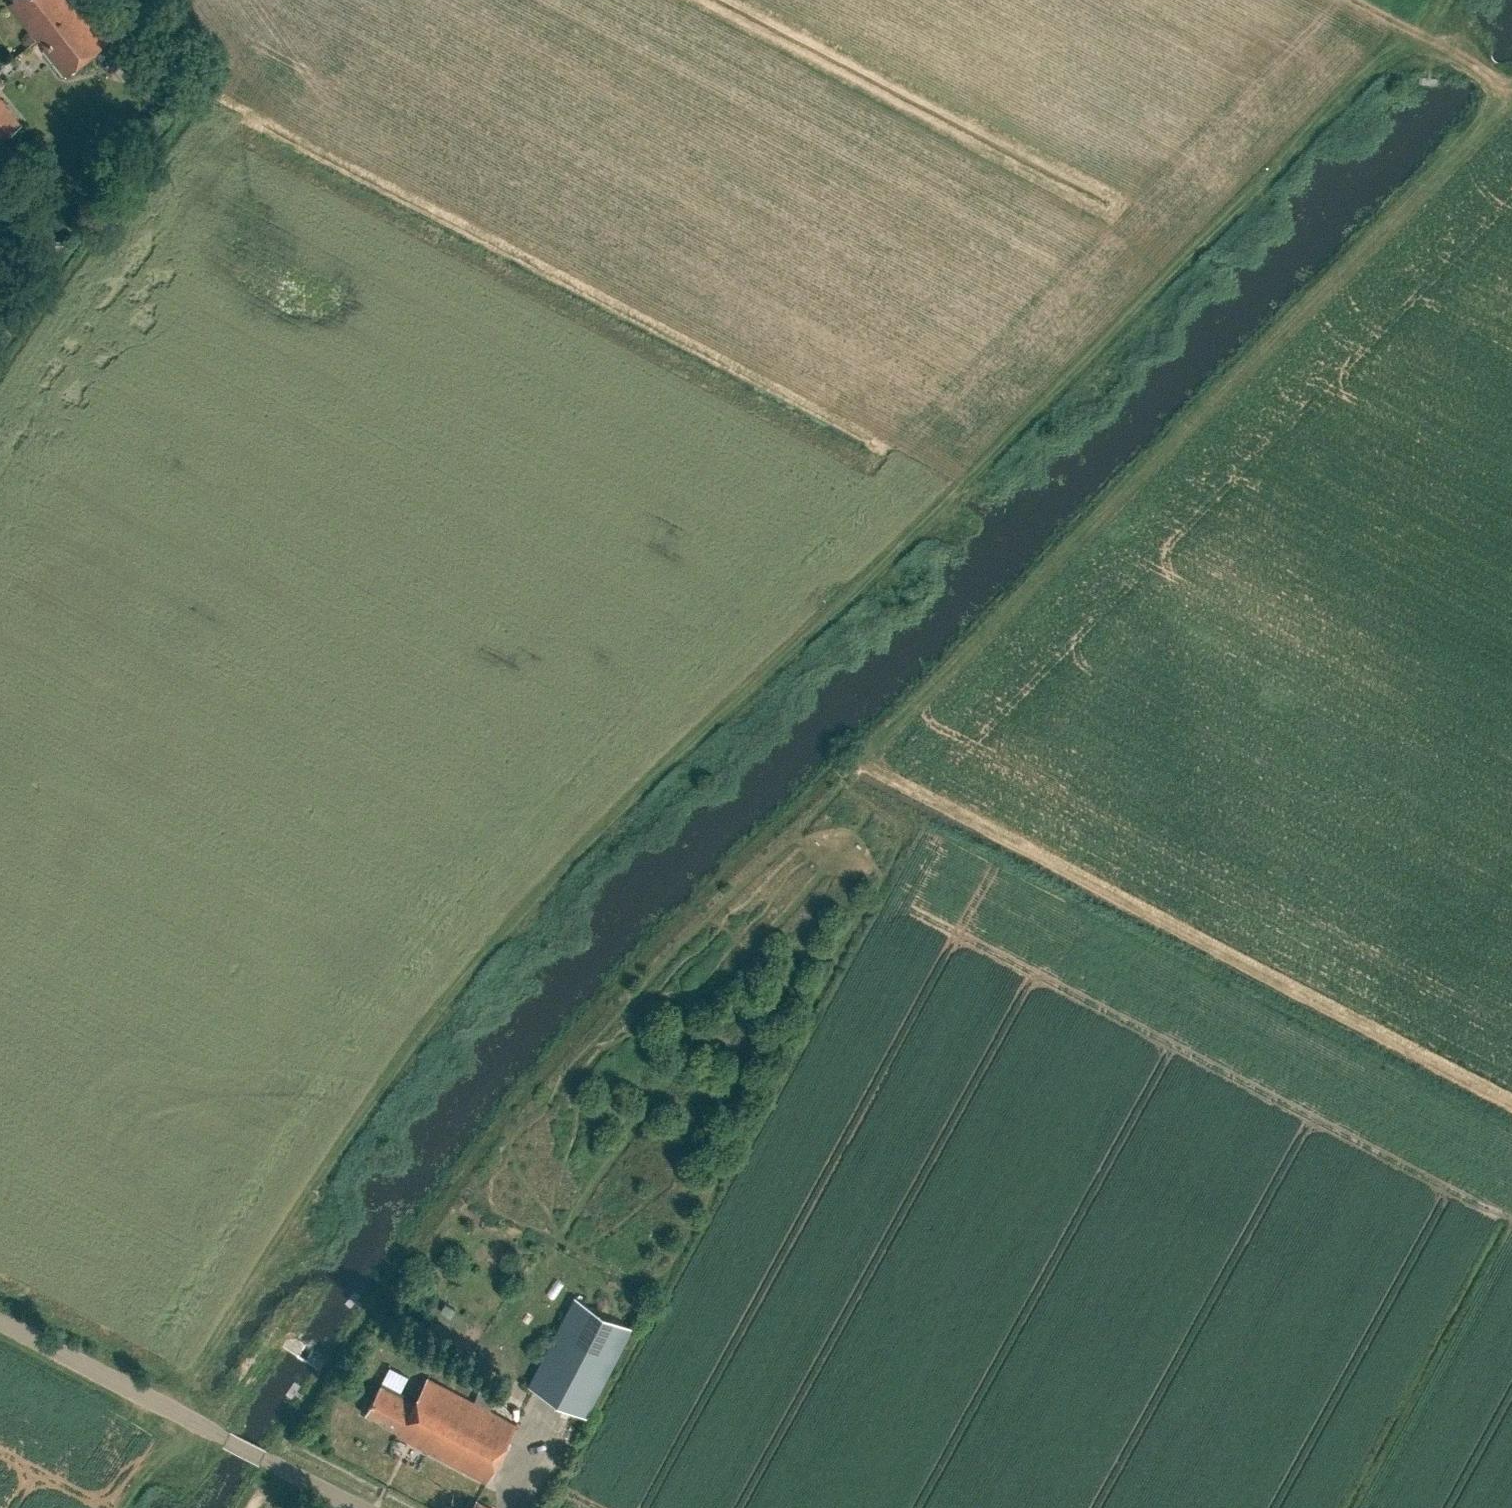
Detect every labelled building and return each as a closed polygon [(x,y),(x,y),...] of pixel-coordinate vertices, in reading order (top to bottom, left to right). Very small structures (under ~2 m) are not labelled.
[(13,2),(68,71),(109,39),(79,0),(15,0),(13,2)] [(0,96),(0,139),(1,140),(22,122),(0,96)] [(577,1297),(530,1384),(585,1414),(632,1327),(577,1297)] [(368,1411),(402,1429),(399,1433),(485,1480),(515,1424),(429,1377),(415,1403),(382,1385),(368,1411)] [(491,1409),(497,1397),(481,1389),(475,1400),(491,1409)] [(477,1499),(473,1507),(496,1507),(477,1499)]
